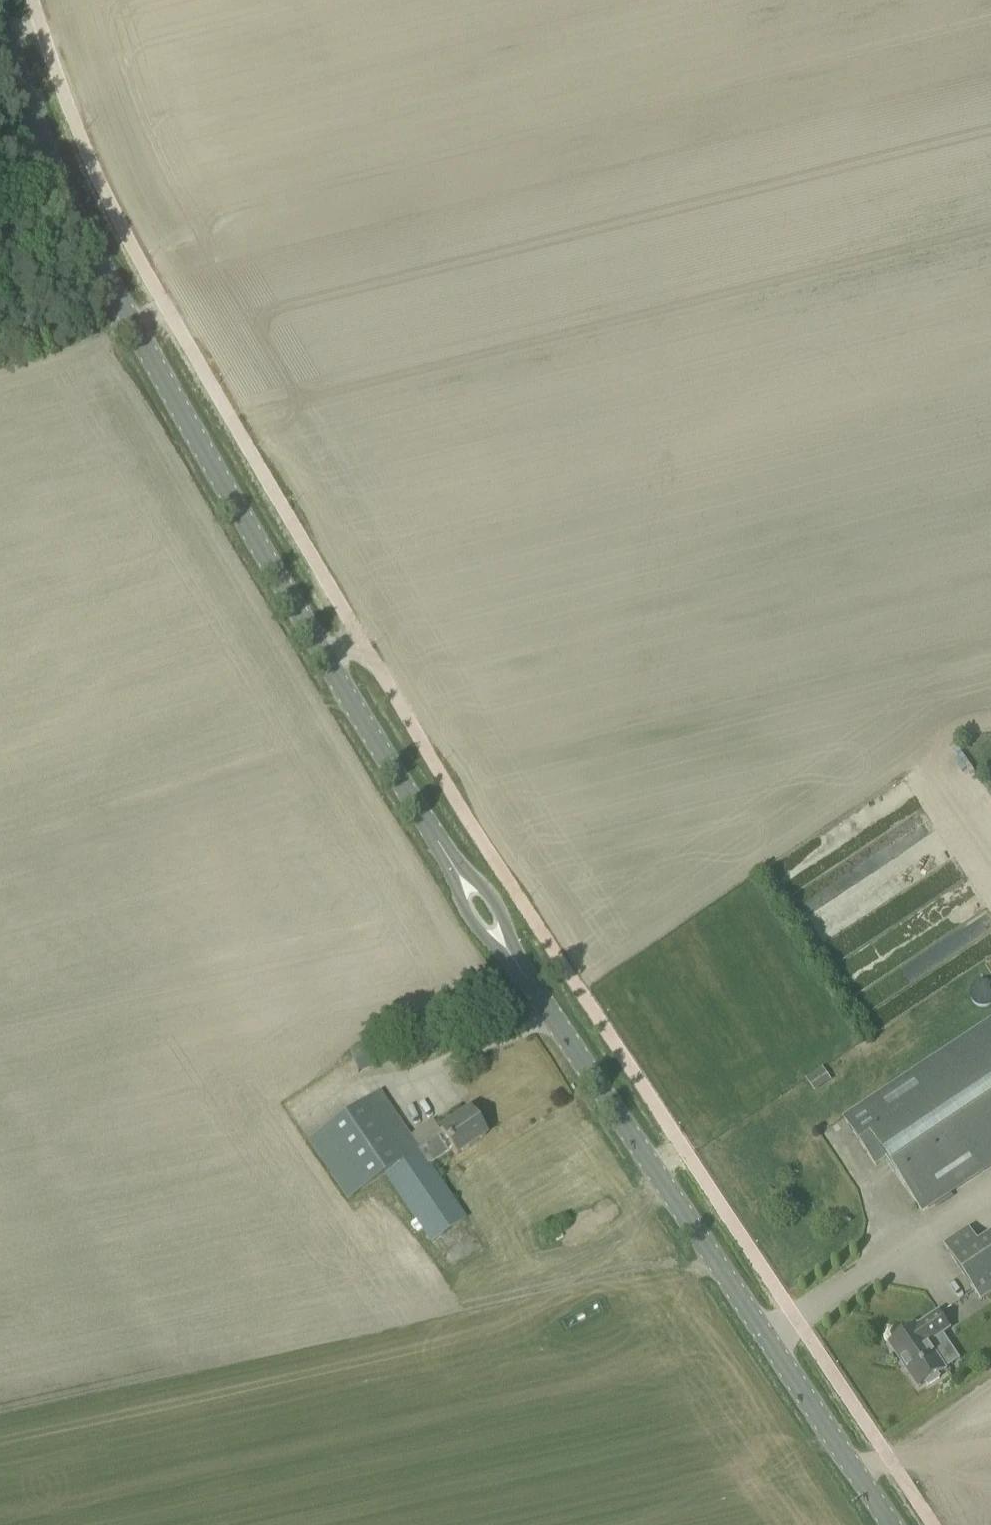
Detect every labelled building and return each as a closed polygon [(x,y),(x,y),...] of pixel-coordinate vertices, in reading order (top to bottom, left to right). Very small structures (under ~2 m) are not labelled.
[(903,893),(884,862),(937,831),(923,808),(895,825),(878,797),(770,861),(819,943),(903,893)] [(875,1167),(886,1160),(920,1211),(990,1164),(990,1024),(845,1121),(875,1167)] [(823,1069),(808,1079),(816,1090),(831,1080),(823,1069)] [(306,1141),(347,1200),(386,1175),(430,1242),(465,1219),(428,1165),(452,1149),(456,1155),(485,1136),(469,1111),(440,1131),(442,1134),(418,1150),(378,1091),(306,1141)] [(980,1301),(990,1294),(990,1236),(967,1252),(958,1237),(944,1246),(980,1301)] [(889,1345),(918,1388),(926,1383),(928,1386),(940,1378),(938,1375),(945,1370),(936,1357),(940,1354),(942,1349),(943,1345),(943,1340),(941,1336),(949,1330),(938,1314),(924,1323),(926,1325),(919,1330),(916,1327),(889,1345)]
